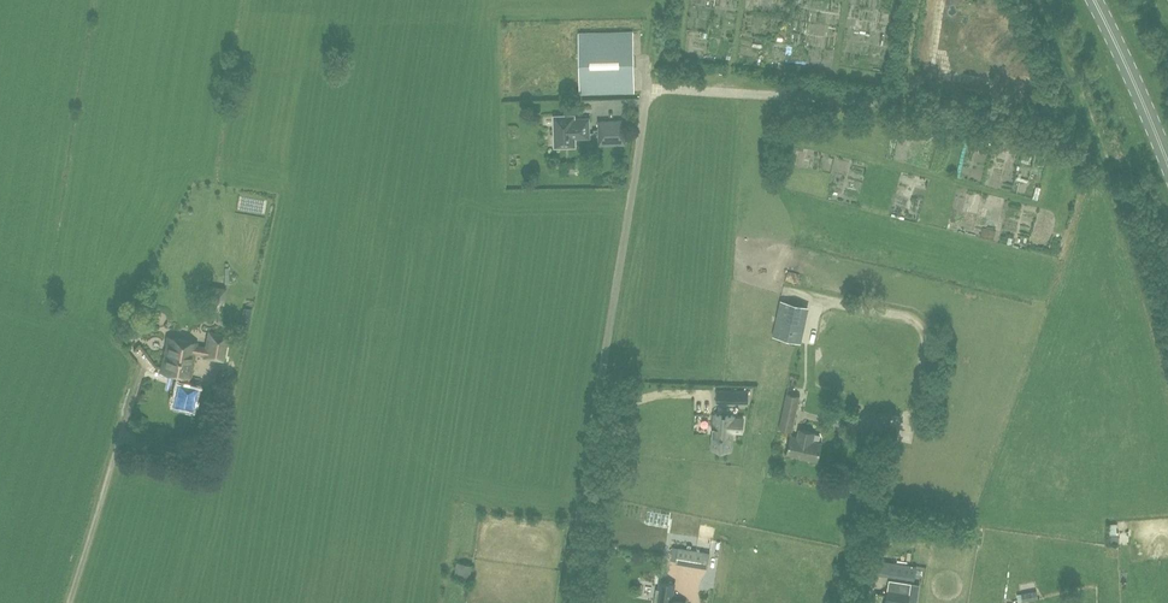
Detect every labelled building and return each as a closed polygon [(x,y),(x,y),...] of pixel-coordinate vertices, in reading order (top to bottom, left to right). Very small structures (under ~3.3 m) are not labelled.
[(803,5),(821,9),(823,0),(803,0),(803,5)] [(861,15),(882,20),(884,10),(864,5),(861,15)] [(862,30),(864,20),(855,19),(854,30),(863,31),(861,42),(874,44),(876,32),(862,30)] [(632,32),(580,33),(581,94),(634,92),(632,32)] [(765,57),(765,39),(750,39),(749,57),(765,57)] [(780,52),(781,42),(772,42),(772,52),(780,52)] [(828,55),(818,55),(818,68),(828,68),(828,55)] [(618,99),(588,99),(587,115),(618,115),(618,99)] [(589,118),(580,119),(579,119),(579,121),(574,121),(574,119),(574,116),(555,116),(555,136),(557,137),(560,137),(560,146),(574,146),(574,138),(589,138),(589,118)] [(625,121),(598,122),(599,138),(625,137),(625,121)] [(1004,209),(990,209),(990,228),(998,228),(998,219),(1017,219),(1017,200),(1003,200),(1004,209)] [(224,304),(227,288),(210,285),(207,301),(224,304)] [(809,307),(780,300),(772,336),(801,342),(809,307)] [(161,371),(180,375),(189,376),(190,376),(194,352),(204,354),(203,357),(223,361),(229,334),(208,331),(205,347),(196,345),(196,342),(168,336),(161,371)] [(188,385),(189,376),(180,375),(179,383),(177,382),(173,403),(192,408),(197,387),(188,385)] [(726,402),(748,403),(748,391),(726,390),(726,402)] [(800,396),(787,393),(779,429),(792,431),(800,396)] [(712,448),(731,450),(732,430),(742,431),(743,419),(733,418),(733,416),(715,414),(712,448)] [(791,436),(787,454),(818,460),(822,442),(813,440),(815,432),(799,429),(797,437),(791,436)] [(1118,525),(1106,525),(1106,544),(1118,544),(1118,525)] [(673,547),(671,560),(708,566),(710,553),(673,547)] [(917,566),(883,561),(878,560),(875,574),(881,575),(915,580),(917,566)] [(469,565),(456,563),(454,576),(468,578),(469,565)] [(885,602),(908,602),(911,583),(889,580),(885,602)] [(685,602),(672,601),(675,584),(660,581),(657,602),(659,602),(685,602)] [(1019,600),(1037,595),(1035,589),(1018,593),(1019,600)]
